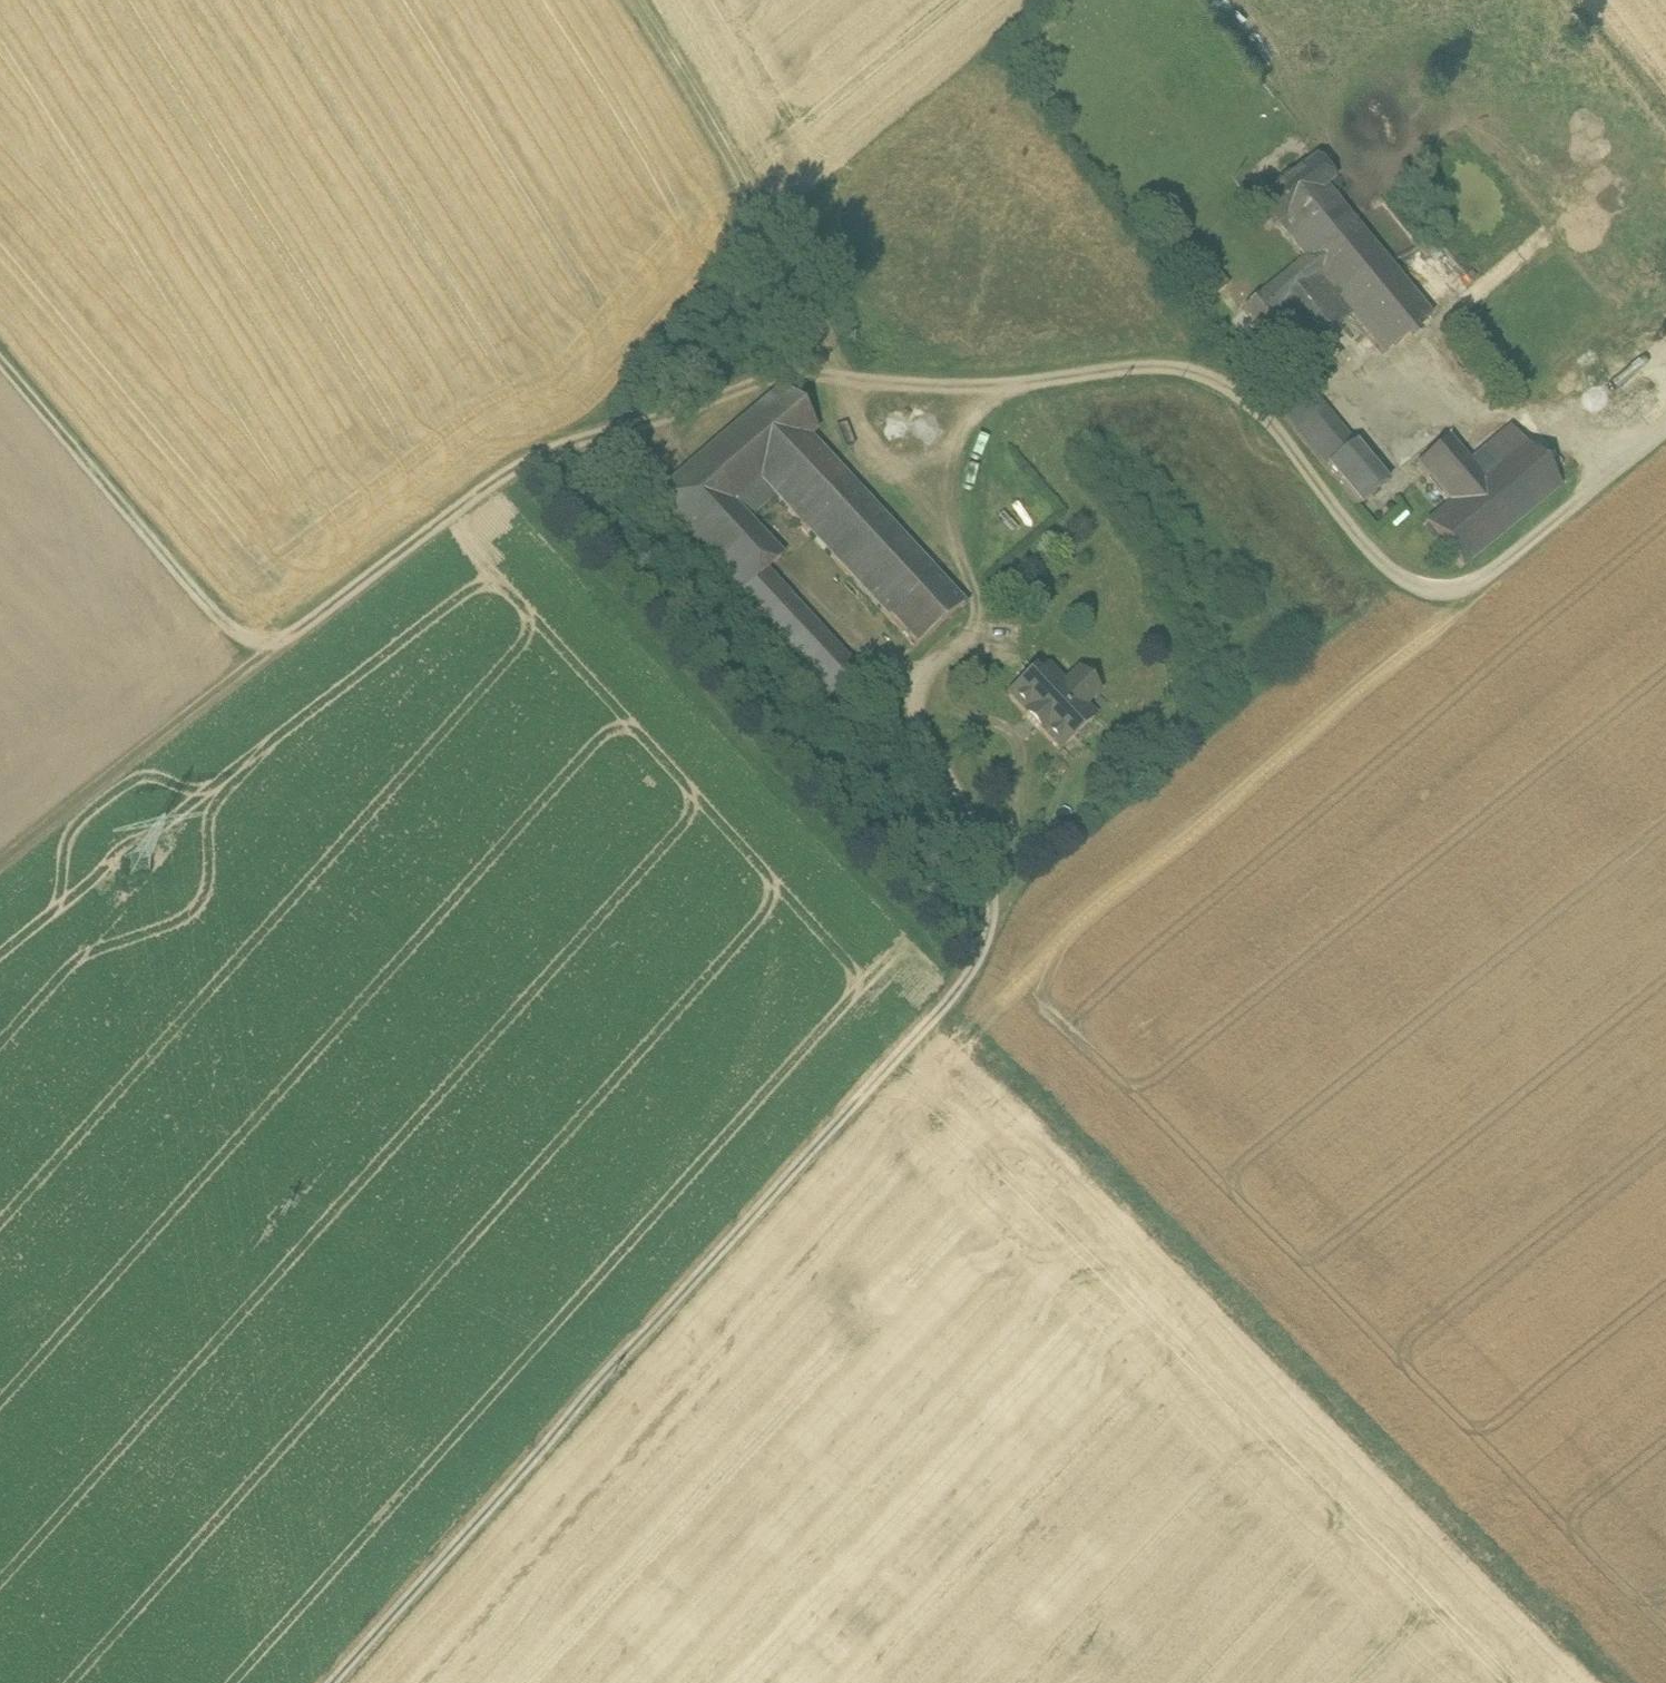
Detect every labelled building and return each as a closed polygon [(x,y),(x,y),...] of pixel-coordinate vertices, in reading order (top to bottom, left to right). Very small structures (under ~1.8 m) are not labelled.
[(1315,156),(1252,205),(1270,228),(1277,223),(1326,185),(1333,180),(1315,156)] [(1431,314),(1326,185),(1277,223),(1305,256),(1243,306),(1289,362),(1311,345),(1312,344),(1351,313),(1365,330),(1383,353),(1431,314)] [(1355,442),(1306,383),(1279,406),(1327,465),(1355,442)] [(780,385),(653,494),(741,589),(765,567),(766,568),(782,553),(748,516),(733,500),(760,477),(809,435),(817,428),(780,385)] [(1510,425),(1468,459),(1481,475),(1523,441),(1510,425)] [(863,492),(809,435),(760,477),(775,493),(815,537),(863,492)] [(1448,436),(1416,462),(1449,501),(1481,475),(1468,459),(1448,436)] [(1449,501),(1425,521),(1462,567),(1560,486),(1523,441),(1481,475),(1449,501)] [(1355,442),(1327,465),(1358,503),(1386,481),(1355,442)] [(733,500),(748,516),(775,493),(760,477),(733,500)] [(873,504),(863,492),(815,537),(825,548),(873,504)] [(965,603),(873,504),(825,548),(915,644),(914,645),(915,646),(961,603),(964,605),(966,603),(965,603)] [(857,667),(791,596),(766,568),(765,567),(741,589),(766,616),(761,621),(829,695),(857,667)] [(1063,685),(1047,667),(1035,677),(1031,672),(1010,692),(1028,712),(1025,714),(1039,728),(1041,726),(1060,746),(1092,715),(1081,704),(1096,691),(1078,671),(1063,685)]
